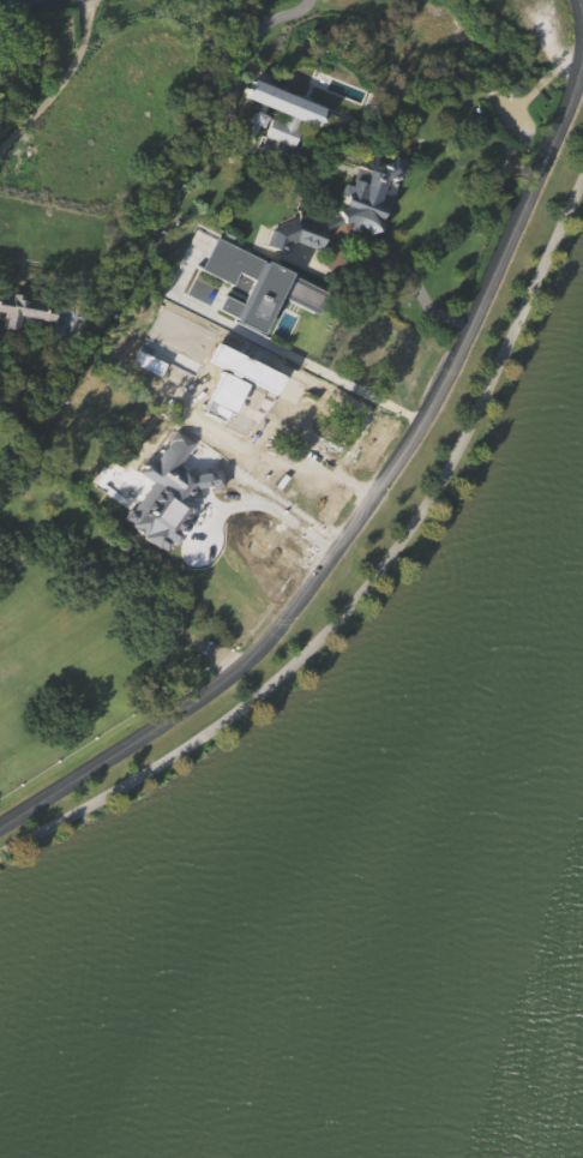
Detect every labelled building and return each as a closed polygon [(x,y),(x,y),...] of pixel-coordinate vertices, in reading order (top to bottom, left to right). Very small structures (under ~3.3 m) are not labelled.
[(251,80),(323,110),(315,128),(300,122),(297,128),(301,130),(293,149),(264,137),(271,119),(284,124),(287,118),(266,108),(263,116),(265,116),(260,130),(258,128),(256,134),(248,132),(252,126),(248,125),(253,113),(257,114),(259,107),(242,100),(251,80)] [(322,149),(250,122),(243,140),(258,145),(247,172),(257,176),(266,150),(315,168),(322,149)] [(380,155),(384,163),(398,157),(399,158),(408,160),(409,163),(408,166),(404,169),(405,173),(386,182),(401,188),(387,215),(383,212),(379,221),(385,224),(378,238),(362,230),(360,234),(350,229),(351,227),(349,226),(341,227),(327,234),(320,253),(296,241),(289,245),(287,254),(266,246),(272,229),(300,215),(324,223),(338,216),(337,211),(344,208),(341,205),(344,198),(339,197),(345,185),(350,187),(354,180),(361,184),(363,179),(356,166),(380,155)] [(355,268),(369,273),(381,273),(380,263),(397,218),(396,201),(378,202),(376,201),(359,201),(350,227),(342,227),(341,231),(341,242),(335,259),(313,260),(301,256),(298,256),(295,264),(273,265),(265,287),(286,295),(291,282),(319,292),(327,269),(355,268)] [(239,274),(234,284),(202,269),(208,258),(218,236),(265,259),(266,256),(300,272),(299,276),(330,292),(320,313),(288,298),(269,336),(235,319),(216,310),(224,292),(244,302),(254,281),(239,274)] [(260,376),(288,313),(260,301),(259,301),(214,281),(200,313),(232,327),(237,314),(253,320),(233,364),(260,376)] [(17,335),(0,332),(0,326),(5,326),(7,314),(0,313),(0,300),(14,302),(16,299),(20,300),(22,296),(26,296),(25,301),(58,306),(55,323),(23,317),(19,331),(17,331),(17,335)]
